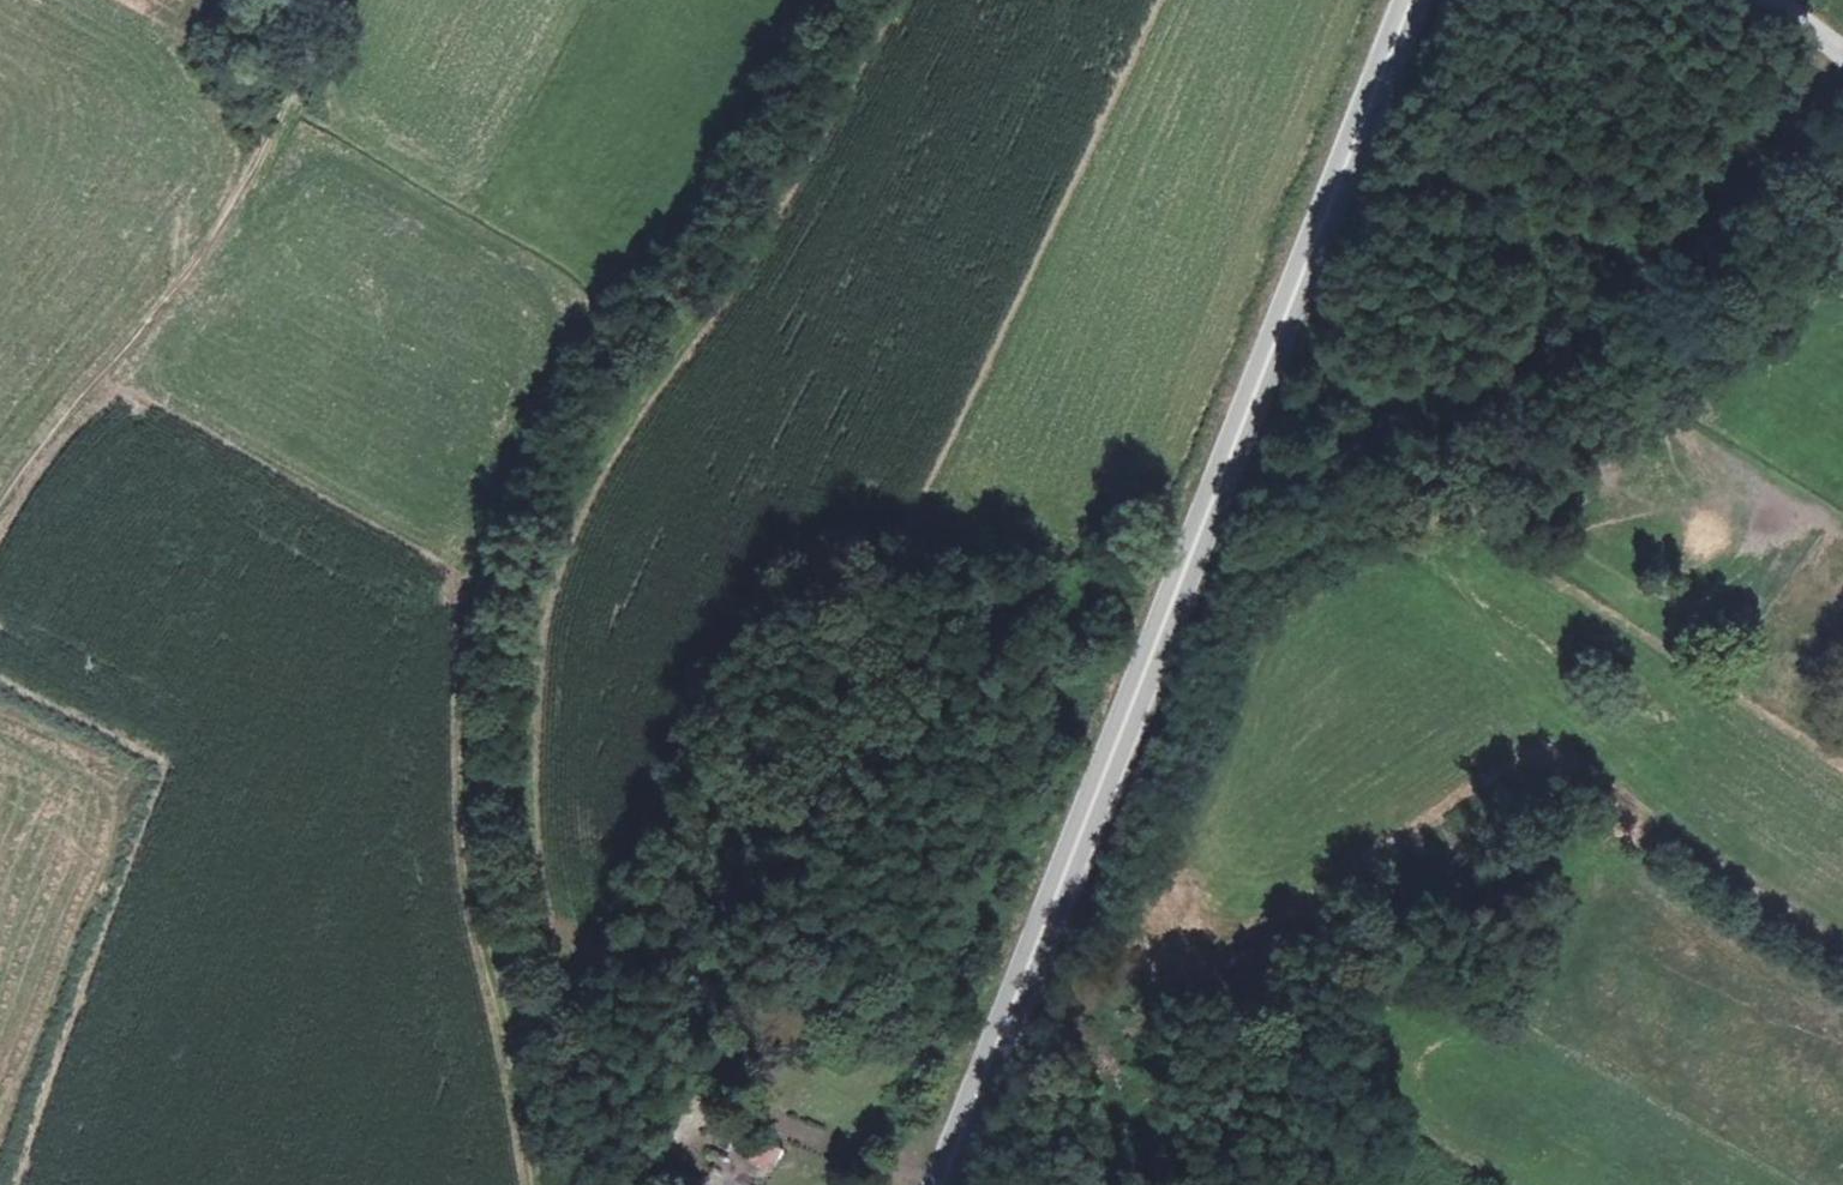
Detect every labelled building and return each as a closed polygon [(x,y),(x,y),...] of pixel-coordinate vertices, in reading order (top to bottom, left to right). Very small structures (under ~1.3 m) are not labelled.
[(1826,245),(1842,257),(1842,219),(1826,245)] [(759,1164),(770,1145),(752,1135),(742,1155),(759,1164)] [(653,1157),(638,1184),(683,1184),(689,1173),(653,1157)]
